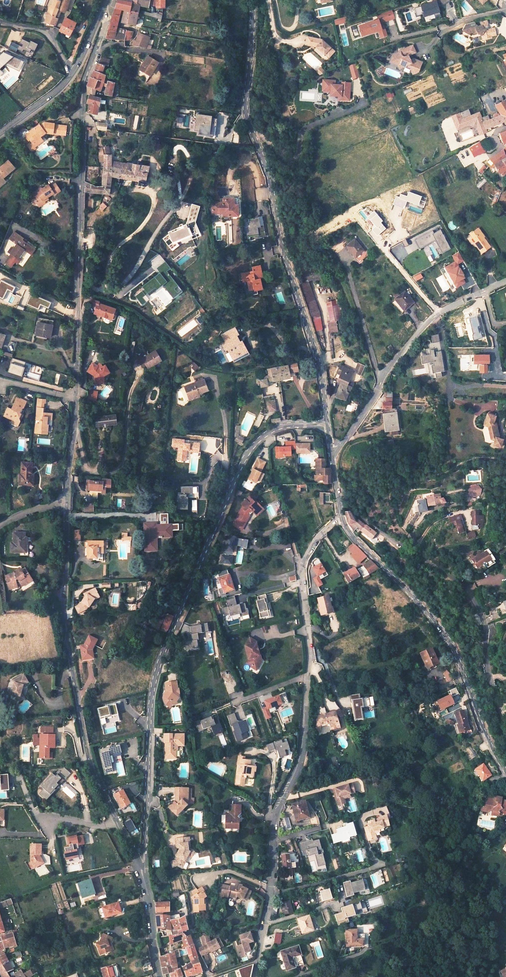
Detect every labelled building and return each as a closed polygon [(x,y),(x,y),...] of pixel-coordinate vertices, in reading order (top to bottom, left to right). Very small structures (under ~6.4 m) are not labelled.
[(61,1),(59,0),(53,0),(51,6),(49,5),(45,14),(43,27),(55,28),(56,24),(58,19),(60,10),(65,11),(69,0),(61,0),(61,1)] [(137,3),(120,0),(117,0),(115,8),(120,9),(123,10),(137,12),(164,20),(164,16),(154,13),(151,13),(145,12),(138,10),(139,5),(148,7),(148,4),(156,5),(156,8),(164,8),(164,0),(137,0),(137,3)] [(433,2),(413,8),(416,16),(423,14),(424,16),(429,15),(433,13),(434,16),(440,14),(438,7),(436,4),(440,2),(441,5),(449,0),(450,0),(432,0),(433,2)] [(116,32),(116,29),(120,9),(115,8),(108,30),(116,32)] [(135,26),(137,12),(123,10),(121,22),(135,26)] [(378,20),(359,25),(362,36),(379,32),(380,38),(388,36),(384,22),(395,19),(392,10),(376,14),(378,20)] [(346,16),(334,20),(336,25),(347,22),(346,16)] [(60,30),(70,35),(76,23),(66,18),(60,30)] [(462,30),(463,30),(469,34),(470,32),(473,33),(478,32),(481,35),(482,39),(490,37),(490,36),(488,29),(487,28),(486,25),(487,24),(486,20),(480,21),(481,25),(477,26),(475,24),(474,21),(466,24),(462,30)] [(108,39),(124,40),(126,31),(120,29),(116,29),(116,32),(108,30),(106,36),(106,37),(106,38),(107,39),(108,39)] [(126,31),(124,40),(127,41),(129,40),(130,38),(131,36),(132,32),(126,31)] [(147,37),(138,35),(136,40),(133,42),(131,47),(136,47),(145,49),(149,36),(148,35),(147,37)] [(323,39),(308,36),(306,44),(316,47),(325,55),(327,53),(331,57),(337,51),(323,39)] [(19,46),(17,49),(22,52),(24,49),(30,52),(31,49),(35,51),(38,44),(30,41),(30,43),(21,39),(19,43),(23,45),(22,47),(19,46)] [(19,46),(11,42),(9,48),(16,52),(17,49),(19,46)] [(423,62),(414,59),(411,60),(409,56),(416,53),(413,45),(406,48),(400,51),(400,52),(394,55),(391,62),(398,64),(400,64),(405,66),(405,67),(411,69),(412,72),(413,74),(418,72),(417,71),(419,70),(423,62)] [(0,78),(0,82),(8,89),(19,79),(25,62),(4,51),(0,55),(0,78)] [(100,57),(99,59),(97,63),(104,65),(107,66),(109,60),(100,57)] [(158,63),(148,57),(143,65),(142,64),(139,69),(148,76),(153,67),(155,68),(158,63)] [(354,78),(360,76),(356,62),(351,64),(354,78)] [(101,73),(104,65),(97,63),(95,70),(94,70),(90,77),(102,82),(105,84),(106,81),(103,80),(105,75),(101,73)] [(97,89),(99,90),(102,82),(90,77),(86,86),(97,89)] [(336,80),(324,79),(323,90),(328,90),(329,89),(331,89),(331,91),(335,95),(339,95),(342,95),(342,99),(350,100),(351,82),(343,82),(343,84),(336,84),(336,80)] [(105,84),(105,94),(111,95),(114,82),(106,81),(105,84)] [(95,97),(97,89),(86,86),(87,95),(90,95),(95,97)] [(96,114),(97,112),(100,97),(95,97),(90,95),(88,102),(90,103),(89,111),(89,112),(96,114)] [(496,105),(501,114),(499,115),(497,113),(494,114),(495,117),(490,119),(489,115),(481,119),(485,128),(502,122),(503,127),(505,126),(505,100),(496,105)] [(461,119),(471,116),(468,110),(459,113),(461,119)] [(485,128),(481,119),(479,112),(471,116),(461,119),(459,113),(451,116),(457,129),(470,124),(476,127),(479,134),(487,132),(485,128)] [(212,118),(213,116),(197,114),(195,131),(198,131),(198,135),(215,137),(217,118),(212,118)] [(106,129),(106,124),(102,123),(102,122),(99,121),(99,123),(96,122),(97,125),(97,128),(106,129)] [(31,133),(27,136),(35,146),(40,142),(39,140),(42,138),(40,135),(45,132),(54,132),(54,124),(54,123),(45,122),(41,125),(39,124),(29,131),(31,133)] [(66,124),(54,124),(54,132),(66,133),(66,124)] [(474,157),(484,150),(480,142),(469,148),(474,157)] [(237,157),(233,146),(227,149),(231,159),(237,157)] [(505,146),(503,150),(490,159),(494,164),(500,173),(505,170),(505,146)] [(108,152),(103,151),(104,154),(104,162),(104,163),(103,163),(101,185),(93,183),(84,182),(84,191),(109,194),(111,176),(138,181),(138,185),(145,186),(146,182),(145,181),(146,173),(147,173),(148,166),(128,163),(128,169),(112,166),(112,160),(112,155),(110,155),(108,154),(108,152)] [(0,184),(5,180),(2,177),(4,175),(5,176),(15,167),(8,160),(0,167),(0,183),(0,184)] [(128,169),(128,163),(112,160),(112,166),(128,169)] [(38,190),(33,193),(39,203),(44,200),(44,199),(54,192),(56,194),(61,190),(57,182),(51,186),(49,184),(42,189),(43,189),(39,191),(38,190)] [(39,203),(33,193),(30,195),(36,205),(39,203)] [(221,200),(210,201),(211,212),(222,211),(222,209),(228,208),(228,213),(237,212),(236,201),(232,202),(231,195),(221,196),(221,200)] [(197,223),(199,205),(191,204),(188,222),(197,223)] [(259,216),(248,217),(249,224),(246,225),(248,235),(259,233),(258,231),(264,230),(263,224),(260,224),(259,216)] [(188,224),(167,231),(169,238),(166,239),(169,250),(179,247),(178,242),(182,241),(183,241),(193,238),(188,224)] [(488,247),(481,235),(482,235),(478,228),(470,233),(475,241),(477,244),(475,245),(479,252),(488,247)] [(419,247),(435,239),(441,251),(450,247),(440,229),(434,232),(432,229),(414,239),(419,247)] [(24,238),(14,231),(9,239),(17,245),(13,250),(11,248),(8,252),(10,254),(7,258),(14,262),(17,265),(20,261),(17,259),(24,250),(28,253),(32,248),(26,243),(22,240),(24,238)] [(363,249),(354,238),(345,245),(355,256),(363,249)] [(455,261),(445,266),(448,271),(454,282),(456,286),(464,282),(462,278),(464,277),(462,274),(463,274),(457,263),(463,260),(458,251),(452,254),(455,261)] [(173,298),(182,291),(167,271),(171,268),(160,254),(149,262),(158,275),(143,286),(148,292),(154,288),(156,291),(164,285),(173,298)] [(10,268),(14,262),(7,258),(4,263),(10,268)] [(295,274),(300,290),(308,315),(317,312),(307,278),(319,272),(316,264),(295,273),(295,274)] [(252,271),(240,273),(242,281),(247,280),(248,283),(246,283),(248,289),(253,288),(261,286),(259,278),(262,277),(259,265),(251,266),(252,271)] [(454,282),(448,271),(444,273),(450,284),(454,282)] [(403,290),(394,298),(403,309),(413,301),(403,290)] [(97,306),(94,313),(111,319),(115,309),(99,304),(99,302),(93,299),(91,304),(97,306)] [(334,301),(326,303),(331,323),(336,322),(338,321),(334,301)] [(313,330),(319,328),(317,312),(308,315),(313,330)] [(39,317),(36,334),(50,337),(54,320),(39,317)] [(329,323),(331,332),(338,332),(336,322),(331,323),(329,323)] [(227,334),(223,336),(225,342),(223,343),(226,349),(228,348),(230,352),(232,351),(235,355),(238,353),(239,356),(244,353),(238,342),(240,341),(237,334),(238,333),(235,327),(226,332),(227,334)] [(316,338),(321,336),(319,328),(313,330),(314,334),(316,338)] [(440,341),(439,334),(431,335),(433,342),(440,341)] [(232,351),(230,352),(235,362),(250,354),(242,340),(240,341),(238,342),(244,353),(239,356),(238,353),(235,355),(232,351)] [(435,356),(434,349),(430,350),(429,348),(426,348),(427,354),(423,355),(424,363),(428,362),(430,378),(442,376),(442,371),(445,371),(441,350),(437,351),(437,356),(435,356)] [(147,365),(150,370),(155,368),(156,366),(155,364),(155,363),(160,360),(155,351),(150,354),(148,354),(148,355),(143,359),(147,365)] [(142,357),(137,359),(142,368),(147,365),(143,359),(142,357)] [(21,376),(26,362),(12,358),(7,372),(21,376)] [(190,366),(195,371),(199,367),(194,362),(190,366)] [(295,362),(277,366),(279,379),(290,377),(289,371),(297,369),(295,362)] [(365,366),(358,362),(355,369),(362,372),(365,366)] [(95,382),(103,381),(103,375),(109,371),(105,364),(99,368),(91,364),(87,371),(93,374),(94,374),(95,374),(96,376),(95,376),(95,382)] [(341,365),(338,372),(341,374),(338,380),(338,381),(341,383),(348,385),(350,386),(353,387),(354,383),(349,381),(353,371),(341,365)] [(279,379),(277,366),(267,368),(268,375),(263,376),(263,378),(259,379),(260,386),(267,385),(266,381),(272,380),(279,379)] [(185,386),(188,394),(198,391),(199,392),(199,393),(209,389),(205,378),(195,382),(195,383),(193,384),(193,383),(185,386)] [(346,391),(348,385),(341,383),(336,396),(346,400),(348,392),(346,391)] [(385,402),(384,402),(384,408),(392,409),(393,398),(393,391),(387,391),(386,396),(386,398),(386,402),(385,402)] [(17,397),(14,405),(16,406),(14,410),(13,410),(8,408),(4,416),(12,420),(11,423),(18,426),(18,421),(21,414),(20,413),(22,409),(24,408),(27,402),(17,397)] [(274,400),(267,401),(269,414),(276,413),(274,400)] [(52,420),(53,414),(44,413),(44,409),(38,408),(37,415),(38,415),(38,420),(40,421),(40,424),(37,424),(36,433),(48,434),(48,425),(47,425),(48,420),(52,420)] [(385,410),(385,414),(385,422),(386,431),(391,431),(397,431),(398,431),(397,414),(397,410),(385,410)] [(94,416),(96,426),(102,425),(104,423),(105,423),(107,424),(116,423),(116,413),(94,416)] [(495,416),(487,414),(484,425),(488,426),(491,439),(495,440),(494,444),(501,446),(503,439),(499,438),(495,423),(493,422),(495,416)] [(239,434),(236,435),(238,436),(236,439),(242,442),(245,437),(239,434)] [(180,446),(178,459),(187,460),(188,449),(190,449),(190,450),(200,451),(201,442),(190,441),(190,443),(185,442),(184,446),(180,446)] [(275,447),(275,457),(279,457),(279,455),(290,455),(290,449),(295,449),(295,442),(285,442),(285,447),(275,447)] [(309,452),(309,444),(295,445),(296,453),(309,452)] [(264,462),(257,459),(247,479),(254,482),(264,462)] [(329,473),(329,467),(327,467),(327,465),(327,459),(319,459),(320,472),(322,471),(324,472),(324,483),(330,483),(330,473),(329,473)] [(20,475),(19,493),(32,494),(33,475),(31,475),(32,464),(22,463),(22,475),(20,475)] [(110,479),(103,478),(103,481),(90,481),(90,480),(87,479),(86,484),(86,490),(89,490),(89,492),(106,493),(106,490),(106,485),(110,485),(110,479)] [(198,493),(198,485),(180,486),(180,492),(177,492),(177,508),(186,508),(186,503),(187,503),(187,496),(186,496),(186,494),(187,494),(198,493)] [(481,488),(481,487),(480,487),(478,487),(468,489),(470,496),(480,494),(481,488)] [(439,495),(427,497),(428,502),(428,505),(428,507),(441,504),(445,504),(442,499),(440,499),(439,495)] [(242,506),(236,516),(236,517),(245,521),(248,516),(248,515),(246,513),(250,510),(252,512),(253,513),(256,510),(257,512),(259,513),(263,509),(260,506),(259,508),(252,500),(248,503),(245,500),(240,504),(242,506)] [(427,511),(426,505),(428,505),(428,502),(425,503),(425,500),(417,501),(420,512),(427,511)] [(355,523),(350,513),(349,512),(345,513),(346,517),(349,525),(355,523)] [(472,512),(473,529),(478,528),(478,527),(483,527),(483,516),(477,516),(477,512),(472,512)] [(466,532),(460,515),(449,520),(451,524),(453,523),(455,526),(457,525),(460,534),(466,532)] [(245,521),(236,517),(231,525),(240,530),(245,521)] [(358,521),(355,523),(349,525),(358,536),(361,532),(366,526),(358,521)] [(144,523),(145,551),(151,551),(151,549),(157,549),(157,537),(170,537),(169,531),(171,530),(171,524),(164,524),(164,526),(154,527),(154,523),(144,523)] [(379,535),(366,526),(361,532),(375,543),(377,540),(379,541),(381,538),(378,536),(379,535)] [(473,529),(466,531),(466,532),(468,538),(475,536),(473,529)] [(11,542),(10,552),(21,552),(21,554),(27,554),(28,546),(26,546),(26,540),(25,540),(25,533),(14,533),(13,543),(11,542)] [(233,539),(226,538),(224,554),(225,554),(224,556),(222,555),(221,562),(229,564),(230,557),(228,556),(228,555),(232,555),(233,545),(243,547),(244,540),(234,539),(234,540),(233,540),(233,539)] [(87,552),(87,557),(88,557),(88,558),(96,558),(96,560),(103,560),(103,542),(87,541),(87,543),(84,543),(84,547),(87,547),(86,551),(87,552)] [(351,555),(358,563),(366,556),(355,545),(353,543),(349,547),(350,549),(349,550),(352,553),(351,555)] [(398,551),(393,547),(390,551),(395,555),(398,551)] [(486,564),(490,561),(489,560),(490,559),(487,553),(484,555),(482,551),(480,553),(476,552),(475,556),(473,557),(475,560),(473,561),(478,569),(486,564)] [(313,568),(317,576),(313,579),(318,587),(322,584),(319,579),(324,577),(322,573),(325,572),(319,560),(314,563),(316,566),(313,568)] [(369,575),(379,568),(371,560),(364,565),(358,570),(363,578),(364,577),(369,575)] [(6,576),(9,588),(18,585),(16,581),(19,581),(22,585),(25,583),(26,584),(32,579),(28,572),(25,575),(23,573),(20,568),(15,571),(17,573),(15,575),(14,574),(6,576)] [(354,568),(349,571),(348,570),(342,574),(348,584),(359,577),(354,568)] [(222,589),(224,593),(234,590),(227,570),(217,573),(222,589)] [(95,588),(86,592),(86,594),(81,601),(82,602),(81,603),(75,606),(78,612),(86,608),(88,606),(89,607),(95,598),(99,596),(95,588)] [(269,610),(265,594),(257,596),(258,600),(260,607),(258,608),(260,618),(269,616),(267,611),(269,610)] [(237,605),(235,595),(225,598),(228,607),(222,608),(224,616),(229,615),(230,616),(241,613),(242,616),(249,615),(247,608),(246,608),(245,603),(237,605)] [(327,596),(317,600),(320,609),(322,608),(325,616),(333,613),(327,596)] [(502,617),(500,612),(485,618),(488,623),(502,617)] [(156,618),(153,626),(158,628),(161,623),(163,624),(162,627),(166,629),(167,629),(173,616),(167,614),(165,619),(162,617),(161,620),(156,618)] [(196,633),(208,631),(206,622),(199,623),(199,625),(189,626),(190,634),(189,634),(190,641),(183,642),(184,649),(196,648),(195,640),(197,640),(196,633)] [(81,648),(82,660),(92,658),(91,651),(96,640),(88,636),(83,645),(84,648),(81,648)] [(257,642),(249,637),(245,645),(249,660),(247,663),(251,666),(259,664),(261,659),(260,655),(259,655),(258,650),(256,651),(255,648),(257,648),(256,643),(257,642)] [(438,663),(432,649),(420,654),(427,668),(438,663)] [(251,666),(251,667),(257,670),(263,660),(261,659),(259,664),(251,666)] [(454,680),(452,677),(450,675),(449,673),(447,671),(444,673),(448,681),(442,684),(443,685),(452,681),(454,680)] [(24,685),(29,682),(24,675),(13,681),(14,683),(13,688),(12,691),(10,692),(17,703),(22,700),(20,696),(21,693),(24,685)] [(443,693),(455,688),(452,681),(443,685),(440,687),(443,693)] [(175,682),(164,683),(165,692),(164,694),(163,694),(163,695),(163,696),(163,697),(164,697),(162,700),(166,703),(171,702),(171,704),(176,704),(176,700),(177,698),(176,690),(175,682)] [(373,697),(360,699),(359,694),(352,695),(350,696),(351,704),(352,704),(353,707),(355,721),(363,720),(361,708),(370,707),(372,709),(374,708),(373,697)] [(454,703),(450,695),(438,701),(441,709),(454,703)] [(278,697),(264,702),(266,707),(261,709),(265,720),(270,718),(269,714),(276,711),(274,707),(281,705),(278,697)] [(119,721),(117,705),(99,708),(102,734),(117,732),(115,721),(119,721)] [(340,708),(335,711),(341,717),(346,715),(340,708)] [(460,733),(469,730),(470,733),(472,732),(469,721),(467,722),(464,710),(455,713),(459,724),(457,724),(457,725),(460,733)] [(319,718),(318,719),(317,727),(321,726),(330,723),(331,728),(337,726),(336,724),(340,723),(338,719),(341,717),(335,711),(327,713),(327,715),(324,716),(323,715),(318,716),(319,718)] [(233,731),(237,741),(247,737),(245,732),(248,731),(246,727),(247,727),(245,721),(237,723),(234,713),(226,716),(230,726),(233,725),(235,731),(233,731)] [(211,717),(200,721),(200,720),(195,721),(197,725),(196,725),(198,732),(204,730),(212,726),(215,735),(222,732),(218,720),(214,722),(213,722),(212,721),(211,717)] [(41,747),(41,758),(48,758),(49,753),(49,747),(52,747),(52,740),(54,740),(54,735),(42,734),(42,737),(40,737),(40,747),(41,747)] [(183,734),(163,734),(163,742),(165,742),(164,758),(175,758),(175,750),(174,750),(174,744),(176,744),(176,746),(183,746),(183,734)] [(265,748),(271,746),(272,748),(274,747),(277,755),(284,753),(279,738),(264,743),(265,748)] [(120,744),(99,749),(105,773),(114,771),(111,757),(122,755),(120,744)] [(257,759),(238,756),(237,765),(240,765),(241,760),(249,761),(248,766),(254,767),(256,767),(257,759)] [(249,761),(241,760),(240,765),(238,774),(237,774),(236,781),(240,782),(239,784),(244,785),(245,778),(242,778),(243,775),(253,776),(254,767),(248,766),(249,761)] [(492,777),(485,765),(476,771),(483,782),(492,777)] [(39,793),(45,800),(70,773),(64,767),(56,776),(52,773),(38,788),(41,791),(39,793)] [(0,774),(0,798),(7,798),(6,790),(9,790),(8,773),(0,774)] [(351,783),(334,788),(335,792),(333,793),(336,802),(344,800),(342,795),(348,793),(354,792),(351,783)] [(176,788),(174,787),(173,794),(173,802),(174,803),(175,802),(175,794),(181,794),(181,788),(176,788)] [(167,807),(175,816),(186,805),(183,802),(183,799),(188,799),(188,803),(192,804),(193,798),(190,798),(190,789),(187,789),(187,788),(181,788),(181,794),(175,794),(175,802),(174,803),(173,802),(167,807)] [(120,808),(131,804),(124,789),(114,793),(120,808)] [(349,796),(348,793),(342,795),(344,800),(336,802),(337,805),(345,802),(344,797),(349,796)] [(505,801),(501,801),(501,797),(492,796),(491,799),(487,798),(486,801),(483,800),(482,801),(480,810),(487,811),(492,808),(491,814),(498,816),(498,812),(502,811),(505,814),(505,802),(505,801)] [(308,816),(305,801),(292,805),(296,820),(304,818),(303,817),(308,816)] [(240,805),(229,805),(229,813),(225,813),(224,828),(234,829),(237,829),(237,819),(239,817),(238,815),(239,813),(240,805)] [(378,819),(370,821),(371,824),(368,825),(367,825),(368,827),(364,828),(368,841),(376,838),(375,834),(374,831),(379,830),(383,828),(383,827),(389,825),(386,815),(378,818),(378,819)] [(124,822),(129,832),(136,829),(131,819),(124,822)] [(337,833),(331,835),(333,844),(340,842),(339,840),(349,837),(349,838),(356,836),(352,824),(346,826),(346,828),(342,829),(342,828),(336,830),(337,833)] [(173,867),(177,866),(182,868),(185,862),(184,862),(188,854),(189,852),(187,851),(188,850),(187,848),(190,847),(188,838),(175,839),(177,848),(179,848),(179,851),(177,854),(178,854),(177,857),(178,858),(176,862),(172,863),(173,867)] [(308,842),(300,844),(302,851),(303,851),(304,856),(308,855),(308,857),(316,855),(323,853),(319,839),(312,841),(313,844),(309,845),(308,842)] [(40,843),(29,843),(29,859),(31,863),(34,862),(36,865),(42,861),(39,855),(37,855),(38,853),(39,853),(40,843)] [(76,845),(67,847),(68,853),(69,853),(70,856),(65,857),(66,862),(65,862),(66,869),(83,865),(81,857),(80,854),(84,853),(82,845),(76,846),(76,845)] [(323,853),(316,855),(319,866),(326,864),(323,853)] [(290,867),(288,855),(282,856),(283,869),(284,876),(291,875),(290,868),(290,867)] [(81,890),(84,897),(94,893),(90,879),(77,883),(80,890),(81,890)] [(350,881),(343,883),(347,897),(354,895),(354,893),(366,890),(363,879),(351,883),(350,881)] [(239,885),(239,884),(235,883),(234,886),(229,885),(229,886),(222,884),(220,892),(219,897),(227,898),(227,895),(236,897),(236,895),(242,898),(243,895),(247,896),(250,890),(239,885)] [(195,889),(191,891),(193,895),(191,897),(192,899),(194,899),(195,904),(193,904),(194,912),(199,911),(199,910),(199,908),(203,908),(203,898),(204,897),(205,897),(202,892),(203,891),(201,887),(196,890),(195,889)] [(319,891),(323,901),(333,898),(330,888),(319,891)] [(0,903),(0,909),(12,905),(10,900),(0,903)] [(167,901),(156,903),(155,912),(169,910),(167,901)] [(291,901),(280,904),(283,915),(294,913),(291,901)] [(103,907),(106,916),(121,912),(118,902),(103,907)] [(184,916),(179,919),(178,914),(170,915),(169,915),(171,925),(185,921),(184,918),(184,916)] [(347,914),(335,918),(337,924),(349,921),(347,914)] [(157,926),(166,926),(168,933),(171,934),(171,925),(169,915),(165,915),(156,915),(157,926)] [(302,933),(312,930),(310,923),(311,923),(309,916),(298,919),(302,933)] [(186,925),(185,921),(171,925),(171,934),(171,935),(183,933),(187,929),(186,925)] [(1,936),(1,937),(0,938),(0,953),(3,952),(5,951),(3,945),(16,941),(13,932),(12,930),(6,931),(6,934),(1,936)] [(345,931),(346,947),(362,946),(362,941),(356,941),(355,935),(355,931),(345,931)] [(201,955),(203,954),(205,954),(207,953),(207,952),(211,951),(223,945),(218,937),(209,941),(207,932),(201,933),(204,946),(197,948),(199,952),(201,955)] [(250,932),(240,935),(242,943),(238,945),(241,956),(245,955),(245,952),(250,950),(249,945),(247,945),(246,942),(253,940),(250,932)] [(169,934),(170,943),(180,939),(182,947),(186,946),(192,944),(189,935),(188,935),(186,936),(183,933),(171,935),(171,934),(169,934)] [(97,943),(101,954),(111,950),(109,944),(111,937),(104,934),(101,941),(97,943)] [(181,967),(185,976),(202,972),(192,944),(186,946),(187,954),(187,955),(190,961),(188,963),(181,967)] [(286,970),(303,965),(297,947),(280,952),(284,964),(282,965),(281,966),(281,967),(281,969),(283,970),(284,970),(286,970)] [(177,965),(173,951),(160,957),(161,962),(170,960),(171,967),(176,965),(177,965)] [(9,961),(3,952),(0,953),(0,965),(9,961)] [(30,970),(24,974),(21,969),(14,974),(9,974),(7,970),(13,968),(10,963),(15,961),(21,959),(20,957),(17,957),(9,961),(0,965),(0,975),(1,976),(10,976),(15,974),(16,976),(29,976),(35,973),(34,972),(32,973),(30,970)] [(179,968),(177,968),(176,965),(171,967),(170,960),(161,962),(161,964),(163,974),(165,974),(172,972),(174,976),(182,976),(179,968)] [(141,963),(143,971),(152,969),(150,961),(141,963)] [(104,976),(115,976),(112,965),(102,968),(104,976)] [(239,968),(242,976),(253,976),(254,976),(250,965),(239,968)]
